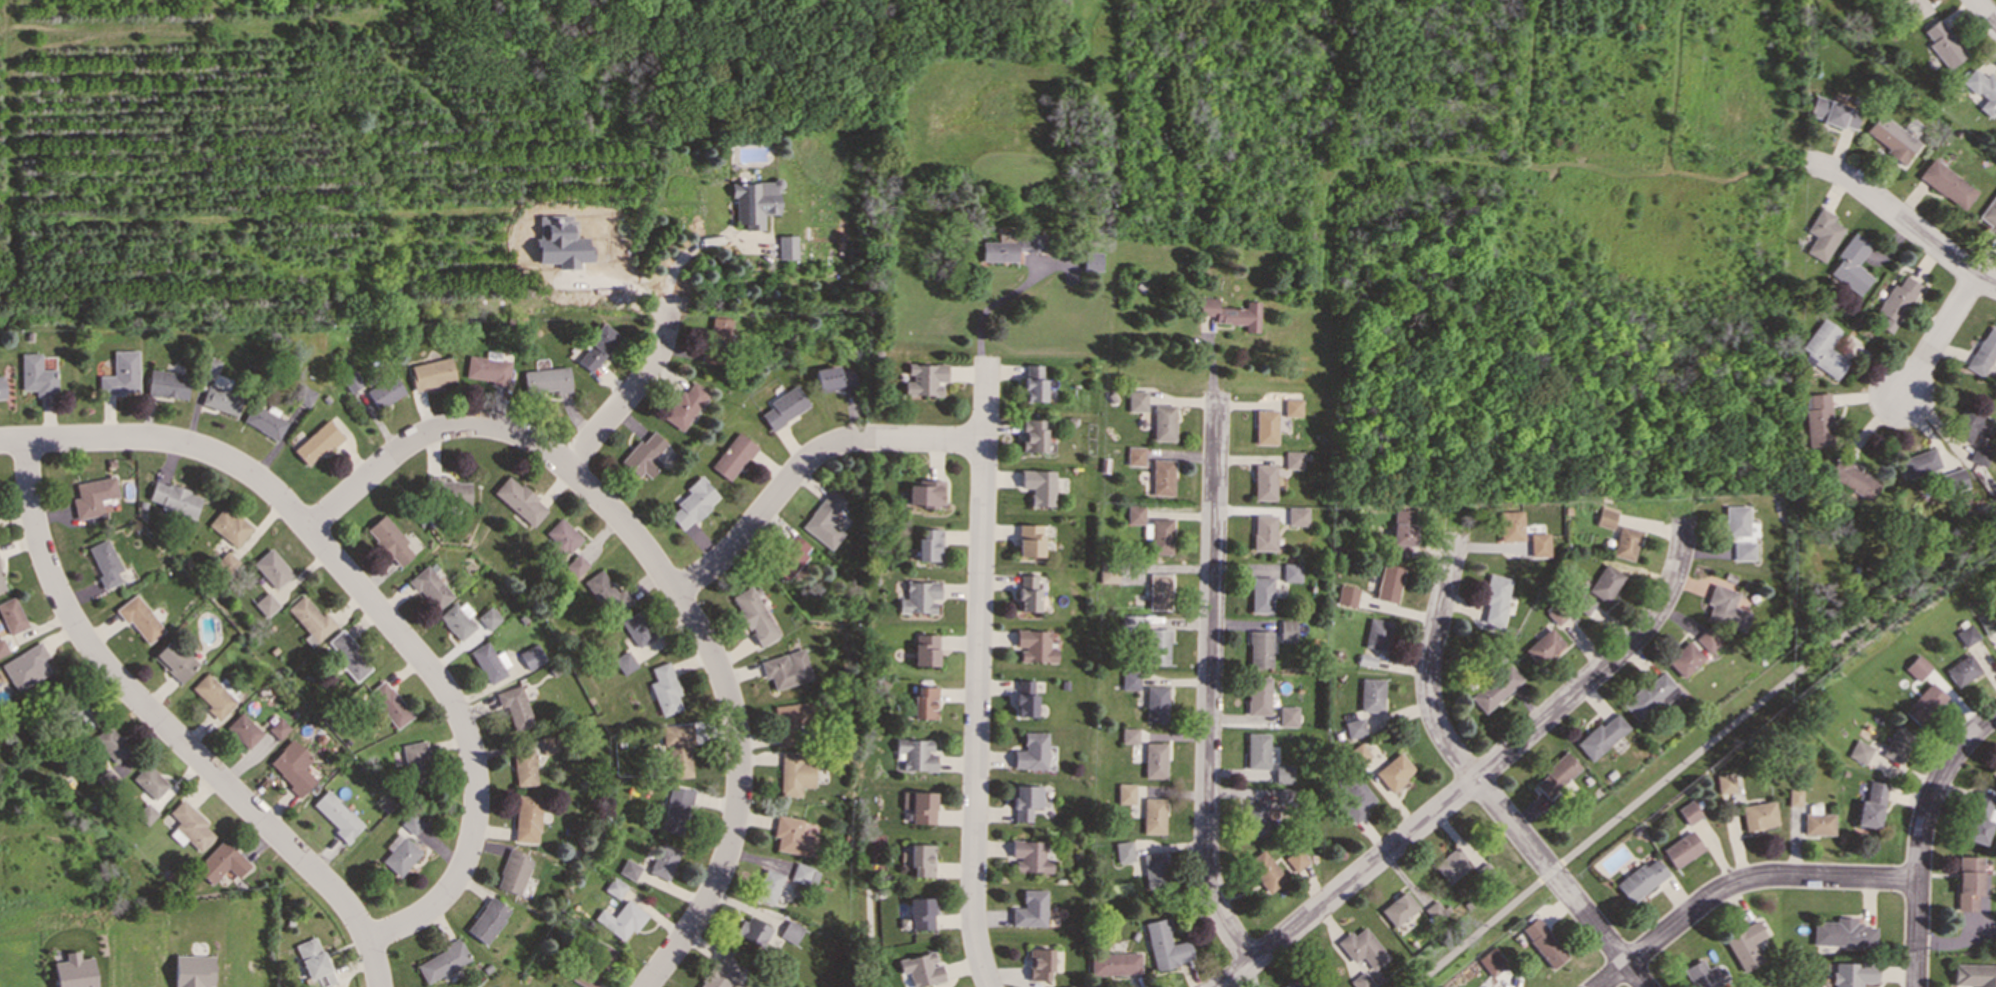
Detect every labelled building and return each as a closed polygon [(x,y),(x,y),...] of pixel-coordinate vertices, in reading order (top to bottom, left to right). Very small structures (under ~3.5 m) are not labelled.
[(1925,0),(1898,0),(1910,22),(1931,11),(1925,0)] [(1927,44),(1947,69),(1966,54),(1938,18),(1923,31),(1931,42),(1927,44)] [(1983,100),(1977,107),(1989,117),(1995,109),(1995,80),(1988,73),(1985,78),(1972,67),(1961,81),(1983,100)] [(1841,127),(1842,125),(1853,129),(1859,111),(1814,95),(1807,116),(1841,127)] [(1864,136),(1905,161),(1919,140),(1877,114),(1864,136)] [(1917,177),(1962,211),(1976,191),(1932,157),(1917,177)] [(780,214),(779,182),(730,182),(730,197),(735,197),(735,224),(745,224),(745,230),(763,230),(763,214),(780,214)] [(1977,217),(1989,225),(1985,230),(1995,238),(1995,190),(1977,217)] [(1814,235),(1805,252),(1824,262),(1843,227),(1831,221),(1834,215),(1819,207),(1806,231),(1814,235)] [(1828,274),(1859,295),(1872,277),(1856,265),(1870,245),(1852,232),(1836,255),(1839,258),(1828,274)] [(1043,251),(1043,233),(998,233),(998,242),(981,242),(981,261),(1017,261),(1017,251),(1043,251)] [(796,236),(778,236),(778,259),(797,259),(796,236)] [(1892,283),(1876,311),(1885,316),(1879,327),(1892,334),(1920,285),(1904,275),(1897,286),(1892,283)] [(1257,332),(1258,301),(1244,301),(1244,307),(1216,307),(1216,298),(1197,297),(1197,315),(1214,316),(1214,323),(1244,324),(1243,332),(1257,332)] [(732,320),(711,316),(703,361),(724,365),(732,320)] [(1802,349),(1807,352),(1803,359),(1837,380),(1849,361),(1830,349),(1841,329),(1821,317),(1802,349)] [(590,372),(620,338),(603,322),(586,340),(591,345),(577,360),(590,372)] [(1990,325),(1966,367),(1982,377),(1995,353),(1995,354),(1995,328),(1990,325)] [(138,350),(111,351),(111,386),(138,386),(138,350)] [(56,369),(41,369),(41,353),(20,353),(21,390),(35,390),(35,395),(57,395),(56,369)] [(507,386),(510,361),(468,355),(465,377),(492,380),(491,384),(507,386)] [(455,381),(450,356),(409,366),(414,390),(455,381)] [(221,362),(209,357),(203,374),(215,378),(221,362)] [(946,383),(947,364),(906,363),(905,378),(903,378),(903,394),(940,396),(941,382),(946,383)] [(1043,401),(1043,365),(1024,365),(1024,401),(1043,401)] [(838,369),(838,366),(815,368),(817,390),(855,387),(853,368),(838,369)] [(523,371),(525,394),(571,390),(568,367),(523,371)] [(147,394),(186,400),(190,375),(150,369),(147,394)] [(350,393),(363,384),(355,370),(341,378),(350,393)] [(405,393),(393,373),(365,390),(376,409),(405,393)] [(681,431),(708,391),(692,381),(684,393),(680,390),(662,418),(681,431)] [(243,397),(207,385),(201,404),(237,416),(243,397)] [(810,406),(796,385),(769,402),(772,407),(760,414),(770,430),(810,406)] [(1147,391),(1128,391),(1128,411),(1146,411),(1147,391)] [(1833,445),(1831,393),(1806,394),(1808,446),(1833,445)] [(1284,416),(1302,416),(1302,399),(1284,398),(1284,416)] [(1969,443),(1974,432),(1987,438),(1993,426),(1981,420),(1986,409),(1967,400),(1951,434),(1969,443)] [(276,440),(286,422),(253,403),(243,421),(276,440)] [(1174,441),(1175,405),(1153,405),(1152,440),(1174,441)] [(1276,444),(1277,410),(1255,410),(1254,443),(1276,444)] [(342,436),(327,419),(293,450),(308,467),(342,436)] [(1045,451),(1045,428),(1041,428),(1042,419),(1021,419),(1020,451),(1045,451)] [(636,478),(642,471),(649,478),(662,464),(654,457),(667,444),(651,429),(619,463),(636,478)] [(710,466),(729,481),(756,446),(738,431),(710,466)] [(1985,467),(1992,453),(1976,444),(1968,459),(1985,467)] [(1143,466),(1144,447),(1127,446),(1126,465),(1143,466)] [(1908,479),(1942,468),(1935,448),(1902,458),(1908,479)] [(1303,452),(1285,452),(1285,468),(1302,469),(1303,452)] [(1881,481),(1837,458),(1827,477),(1842,484),(1841,486),(1871,501),(1881,481)] [(1174,460),(1152,459),(1151,495),(1173,495),(1174,460)] [(1275,465),(1254,464),(1253,500),(1275,500),(1275,465)] [(1054,471),(1020,470),(1020,488),(1030,488),(1030,506),(1054,506),(1054,471)] [(1965,483),(1965,471),(1945,471),(1945,483),(1965,483)] [(689,491),(676,504),(679,507),(669,516),(682,531),(720,497),(700,475),(686,488),(689,491)] [(76,519),(103,514),(100,500),(119,497),(114,476),(75,484),(78,498),(72,499),(76,519)] [(548,506),(505,476),(491,495),(534,526),(548,506)] [(942,480),(915,480),(915,485),(906,485),(906,506),(942,507),(942,480)] [(201,496),(154,481),(148,499),(160,503),(159,508),(194,520),(201,496)] [(470,482),(442,481),(441,503),(470,505),(470,482)] [(845,500),(830,488),(800,526),(830,550),(843,533),(829,521),(845,500)] [(1144,505),(1126,505),(1126,524),(1144,524),(1144,505)] [(1617,509),(1600,505),(1595,525),(1612,529),(1617,509)] [(251,526),(222,506),(207,526),(236,547),(251,526)] [(1748,506),(1724,506),(1724,535),(1748,535),(1748,506)] [(1308,508),(1287,507),(1287,525),(1307,525),(1308,508)] [(1389,555),(1408,557),(1409,546),(1413,546),(1417,511),(1395,508),(1389,555)] [(1499,541),(1523,541),(1522,511),(1498,511),(1499,541)] [(366,529),(398,567),(415,553),(383,515),(366,529)] [(1276,515),(1254,515),(1253,550),(1275,551),(1276,515)] [(544,534),(566,555),(582,538),(560,517),(544,534)] [(1172,518),(1151,518),(1150,553),(1171,554),(1172,518)] [(1042,556),(1043,525),(1018,524),(1017,556),(1042,556)] [(1611,555),(1632,561),(1640,531),(1620,525),(1611,555)] [(942,529),(922,529),(922,538),(917,538),(917,560),(941,561),(942,529)] [(1548,556),(1548,533),(1529,533),(1529,556),(1548,556)] [(786,581),(811,547),(794,535),(769,568),(786,581)] [(103,589),(120,581),(116,572),(121,570),(107,539),(87,547),(101,576),(98,578),(103,589)] [(1754,560),(1754,542),(1732,543),(1733,560),(1754,560)] [(275,590),(293,574),(269,547),(251,564),(275,590)] [(563,567),(573,579),(588,565),(578,553),(563,567)] [(1301,563),(1282,563),(1282,581),(1300,581),(1301,563)] [(1395,604),(1403,568),(1382,563),(1374,599),(1395,604)] [(1623,574),(1603,563),(1587,592),(1608,603),(1623,574)] [(408,580),(435,611),(453,596),(426,565),(408,580)] [(585,579),(609,617),(632,603),(622,587),(615,591),(601,569),(585,579)] [(1148,609),(1169,610),(1170,574),(1149,574),(1148,609)] [(1512,579),(1491,574),(1479,624),(1500,629),(1512,579)] [(1017,611),(1037,611),(1038,576),(1018,575),(1017,611)] [(1250,612),(1272,613),(1273,577),(1251,577),(1250,612)] [(939,581),(905,582),(905,598),(898,598),(898,613),(935,612),(934,600),(940,600),(939,581)] [(1738,592),(1712,583),(1705,603),(1710,605),(1705,618),(1743,632),(1750,612),(1733,606),(1738,592)] [(1335,602),(1354,607),(1359,589),(1340,584),(1335,602)] [(730,597),(747,629),(749,628),(759,646),(778,636),(751,586),(730,597)] [(279,605),(266,591),(252,604),(264,618),(279,605)] [(1594,600),(1577,592),(1570,606),(1587,614),(1594,600)] [(147,644),(164,630),(135,593),(115,610),(126,623),(129,621),(147,644)] [(286,609),(316,642),(336,624),(325,612),(321,616),(301,595),(286,609)] [(7,634),(27,627),(16,596),(0,602),(0,614),(7,634)] [(473,612),(460,598),(438,618),(460,641),(476,626),(467,617),(473,612)] [(1546,611),(1555,626),(1566,618),(1557,604),(1546,611)] [(476,617),(487,631),(501,620),(489,605),(476,617)] [(1990,610),(1977,618),(1986,635),(1995,629),(1995,620),(1990,610)] [(635,647),(653,639),(641,611),(622,620),(635,647)] [(1391,622),(1369,617),(1363,646),(1385,651),(1391,622)] [(1279,641),(1295,642),(1296,620),(1280,620),(1279,641)] [(1963,647),(1979,639),(1971,623),(1955,632),(1963,647)] [(1524,650),(1539,666),(1564,643),(1549,626),(1524,650)] [(1708,653),(1721,640),(1707,626),(1694,638),(1708,653)] [(1170,629),(1149,628),(1148,665),(1169,665),(1170,629)] [(355,681),(372,667),(341,630),(324,644),(355,681)] [(1049,630),(1016,630),(1015,648),(1019,648),(1019,661),(1056,661),(1056,648),(1049,648),(1049,630)] [(1271,667),(1272,631),(1250,630),(1249,667),(1271,667)] [(914,666),(938,666),(938,634),(914,634),(914,666)] [(2,638),(0,639),(0,656),(8,653),(2,638)] [(180,683),(198,664),(170,639),(152,657),(180,683)] [(1666,661),(1682,678),(1704,658),(1688,640),(1666,661)] [(506,676),(503,668),(509,665),(503,650),(494,655),(488,642),(470,649),(487,685),(506,676)] [(1,663),(15,691),(51,673),(43,658),(48,656),(41,643),(1,663)] [(526,669),(545,661),(537,644),(518,651),(526,669)] [(759,661),(764,679),(770,677),(774,690),(811,679),(803,648),(759,661)] [(622,675),(637,665),(627,649),(612,659),(622,675)] [(1945,668),(1955,686),(1981,672),(1971,653),(1945,668)] [(1918,681),(1931,666),(1918,654),(1904,668),(1918,681)] [(659,716),(681,710),(677,695),(679,695),(669,661),(651,667),(655,682),(650,683),(659,716)] [(1522,679),(1508,663),(1495,676),(1493,674),(1469,697),(1484,714),(1522,679)] [(1637,723),(1678,690),(1662,670),(1621,703),(1637,723)] [(1121,690),(1139,690),(1140,671),(1121,671),(1121,690)] [(236,701),(205,672),(190,688),(209,706),(206,710),(217,720),(236,701)] [(1269,715),(1270,676),(1248,676),(1247,714),(1269,715)] [(1359,711),(1382,712),(1383,679),(1360,678),(1359,711)] [(368,691),(394,729),(411,717),(384,679),(368,691)] [(1035,680),(1016,680),(1015,716),(1035,716),(1035,680)] [(1946,696),(1930,681),(1903,711),(1919,726),(1946,696)] [(497,692),(510,732),(533,725),(520,685),(497,692)] [(936,719),(937,687),(914,686),(913,718),(936,719)] [(1168,686),(1147,686),(1145,721),(1167,722),(1168,686)] [(779,747),(801,744),(799,727),(813,725),(810,701),(773,706),(779,747)] [(84,733),(97,721),(81,704),(69,715),(84,733)] [(1298,707),(1280,706),(1279,726),(1297,727),(1298,707)] [(262,733),(240,712),(225,727),(247,749),(262,733)] [(1598,723),(1575,744),(1591,761),(1629,727),(1615,713),(1600,726),(1598,723)] [(289,727),(278,717),(267,729),(278,739),(289,727)] [(1347,739),(1366,734),(1361,717),(1343,722),(1347,739)] [(663,725),(666,778),(691,777),(690,744),(693,744),(692,724),(663,725)] [(1881,755),(1900,764),(1914,732),(1896,724),(1881,755)] [(92,740),(116,763),(131,748),(106,725),(92,740)] [(1121,744),(1138,744),(1138,728),(1121,728),(1121,744)] [(1047,733),(1023,732),(1023,750),(1012,750),(1012,768),(1046,769),(1047,733)] [(1246,768),(1268,769),(1269,733),(1247,733),(1246,768)] [(541,737),(542,754),(559,753),(558,736),(541,737)] [(300,796),(316,780),(303,768),(312,758),(291,738),(267,764),(300,796)] [(1864,764),(1873,747),(1856,738),(1847,755),(1864,764)] [(932,740),(895,739),(895,763),(902,763),(901,770),(936,771),(936,753),(931,753),(932,740)] [(428,782),(424,757),(429,756),(426,740),(401,745),(409,785),(428,782)] [(1166,743),(1145,742),(1144,778),(1166,778),(1166,743)] [(1357,766),(1371,758),(1361,742),(1347,750),(1357,766)] [(514,752),(514,786),(535,785),(534,752),(514,752)] [(1374,772),(1390,792),(1415,771),(1399,752),(1374,772)] [(1580,768),(1565,752),(1532,783),(1547,799),(1580,768)] [(803,754),(781,753),(779,796),(800,796),(801,787),(813,787),(814,762),(803,761),(803,754)] [(154,800),(168,784),(146,763),(132,779),(154,800)] [(1292,765),(1275,766),(1275,783),(1292,782),(1292,765)] [(1735,792),(1733,773),(1716,774),(1717,793),(1735,792)] [(1355,823),(1367,812),(1365,809),(1376,799),(1359,780),(1335,801),(1355,823)] [(1886,783),(1869,781),(1865,801),(1859,800),(1855,825),(1878,828),(1886,783)] [(1117,803),(1135,804),(1135,783),(1117,783),(1117,803)] [(692,790),(669,785),(661,830),(684,834),(692,790)] [(1013,821),(1030,821),(1030,807),(1041,808),(1041,786),(1013,785),(1013,821)] [(337,829),(334,832),(345,843),(363,825),(326,789),(312,805),(337,829)] [(1787,806),(1801,806),(1801,789),(1788,789),(1787,806)] [(910,823),(934,823),(934,792),(901,791),(901,808),(910,808),(910,823)] [(1985,845),(1995,810),(1990,809),(1994,796),(1976,791),(1962,838),(1985,845)] [(514,841),(538,842),(540,796),(516,795),(514,841)] [(1142,833),(1164,834),(1165,798),(1143,798),(1142,833)] [(186,839),(199,852),(214,836),(204,827),(207,823),(182,799),(169,812),(179,822),(168,833),(180,845),(186,839)] [(1245,835),(1267,835),(1267,800),(1246,799),(1245,835)] [(1687,825),(1702,816),(1691,799),(1677,809),(1687,825)] [(158,813),(146,802),(135,814),(146,825),(158,813)] [(1776,827),(1774,802),(1741,805),(1743,829),(1776,827)] [(1803,835),(1833,835),(1833,814),(1819,813),(1819,805),(1808,805),(1808,813),(1803,813),(1803,835)] [(412,835),(423,824),(410,812),(400,824),(412,835)] [(775,851),(813,856),(816,836),(800,834),(802,818),(776,815),(773,836),(777,837),(775,851)] [(1661,846),(1672,867),(1703,852),(1693,831),(1661,846)] [(398,877),(421,852),(404,836),(380,860),(398,877)] [(237,878),(249,865),(221,839),(194,869),(211,885),(226,868),(237,878)] [(1044,859),(1044,841),(1011,840),(1010,858),(1014,859),(1014,871),(1050,872),(1051,859),(1044,859)] [(1117,863),(1134,860),(1131,840),(1114,843),(1117,863)] [(667,881),(680,850),(660,842),(648,872),(667,881)] [(932,876),(933,844),(909,844),(908,867),(912,867),(912,876),(932,876)] [(1447,883),(1471,864),(1456,846),(1433,865),(1447,883)] [(1295,872),(1309,862),(1298,847),(1284,857),(1295,872)] [(518,895),(532,858),(508,849),(494,886),(518,895)] [(1269,893),(1286,879),(1262,849),(1245,862),(1269,893)] [(1145,882),(1166,879),(1163,851),(1141,854),(1145,882)] [(1982,856),(1957,856),(1956,910),(1976,911),(1977,895),(1981,896),(1982,856)] [(1630,904),(1667,873),(1655,858),(1644,866),(1640,863),(1614,884),(1630,904)] [(634,880),(640,866),(624,859),(618,873),(634,880)] [(818,869),(794,863),(789,882),(814,887),(818,869)] [(772,905),(783,874),(764,868),(754,899),(772,905)] [(618,899),(627,886),(612,876),(603,889),(618,899)] [(1046,890),(1022,889),(1022,908),(1011,907),(1011,926),(1045,926),(1046,890)] [(1380,910),(1393,927),(1418,908),(1404,890),(1380,910)] [(465,930),(484,944),(510,911),(491,896),(465,930)] [(933,929),(932,898),(908,898),(909,930),(933,929)] [(600,909),(593,919),(622,941),(629,930),(633,933),(647,915),(626,899),(612,918),(600,909)] [(1446,913),(1435,900),(1424,909),(1435,922),(1446,913)] [(762,947),(770,928),(744,916),(736,935),(762,947)] [(1521,927),(1549,969),(1566,958),(1538,916),(1521,927)] [(1144,922),(1153,969),(1192,961),(1188,940),(1170,944),(1168,931),(1171,930),(1168,917),(1144,922)] [(1812,921),(1811,945),(1875,946),(1875,925),(1854,925),(1855,917),(1835,917),(1834,921),(1812,921)] [(778,937),(794,945),(802,928),(787,919),(778,937)] [(1762,962),(1753,942),(1764,937),(1757,921),(1724,936),(1740,972),(1762,962)] [(1353,963),(1361,956),(1373,970),(1389,957),(1364,927),(1353,935),(1349,931),(1336,942),(1353,963)] [(334,982),(316,936),(294,945),(308,980),(316,977),(321,986),(334,982)] [(445,949),(415,965),(426,984),(470,959),(458,937),(443,945),(445,949)] [(584,986),(597,986),(613,949),(592,940),(574,983),(584,986)] [(1491,977),(1507,964),(1493,946),(1477,960),(1491,977)] [(1027,980),(1047,980),(1047,972),(1051,972),(1051,949),(1028,948),(1027,980)] [(79,958),(78,951),(64,952),(65,961),(51,962),(54,986),(96,986),(92,957),(79,958)] [(741,964),(721,952),(700,986),(727,986),(741,964)] [(911,986),(916,986),(944,981),(940,963),(936,963),(933,952),(896,960),(899,973),(908,972),(911,986)] [(1139,953),(1090,953),(1090,974),(1139,975),(1139,953)] [(213,956),(174,955),(174,986),(212,986),(213,956)] [(1692,986),(1713,986),(1726,979),(1719,964),(1706,970),(1701,959),(1683,968),(1692,986)] [(1860,983),(1876,983),(1875,962),(1832,963),(1833,986),(1860,986),(1860,983)] [(1953,963),(1952,985),(1975,985),(1975,986),(1995,986),(1995,964),(1953,963)] [(1363,970),(1349,980),(1354,986),(1371,986),(1374,985),(1363,970)] [(1293,976),(1281,986),(1303,986),(1293,976)]
